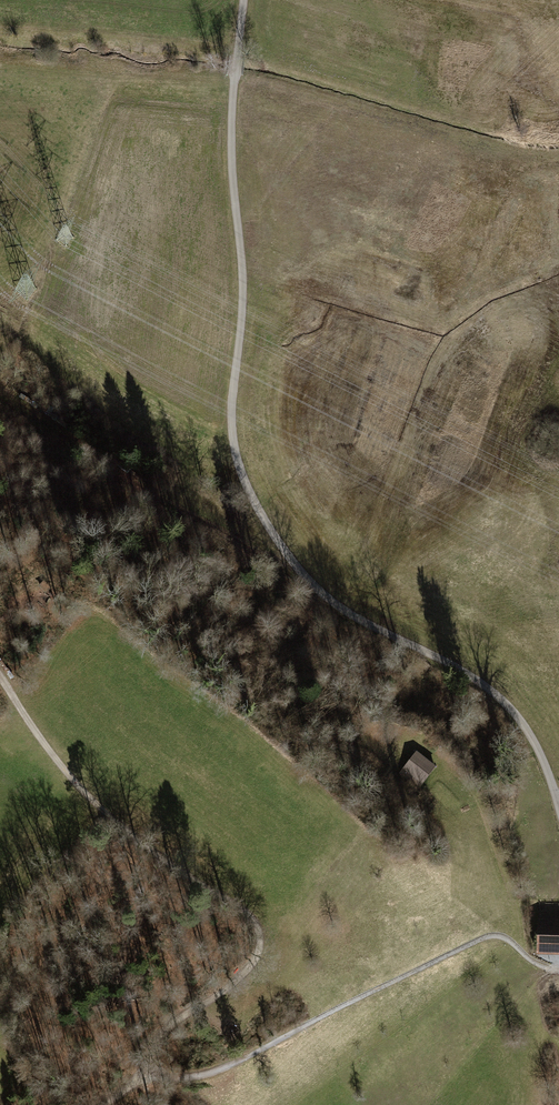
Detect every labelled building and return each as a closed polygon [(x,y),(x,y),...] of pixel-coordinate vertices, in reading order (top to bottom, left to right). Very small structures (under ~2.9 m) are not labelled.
[(437,767),(417,751),(399,773),(419,789),(437,767)] [(538,917),(537,954),(558,955),(558,917),(538,917)]
